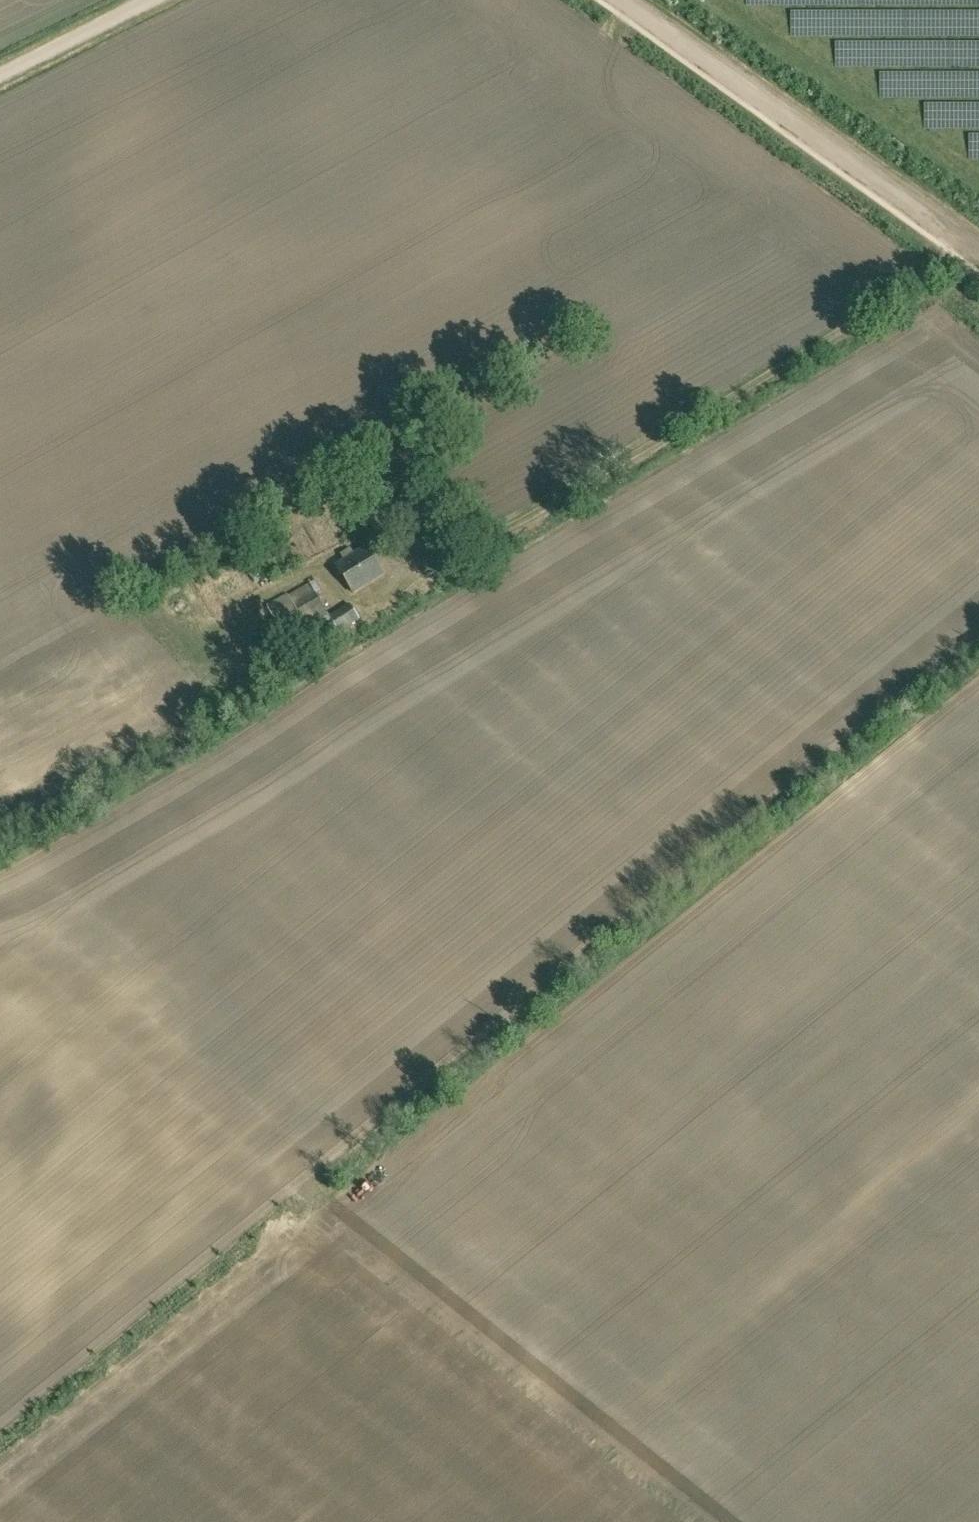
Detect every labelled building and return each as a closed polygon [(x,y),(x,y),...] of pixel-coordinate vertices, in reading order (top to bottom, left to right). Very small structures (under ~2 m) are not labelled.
[(354,593),(384,574),(367,546),(354,554),(350,548),(341,554),(345,560),(336,565),(354,593)] [(254,661),(266,654),(271,663),(293,651),(301,664),(342,638),(339,633),(360,620),(349,604),(328,616),(315,593),(320,590),(315,580),(287,593),(266,603),(276,624),(244,641),(254,661)]
